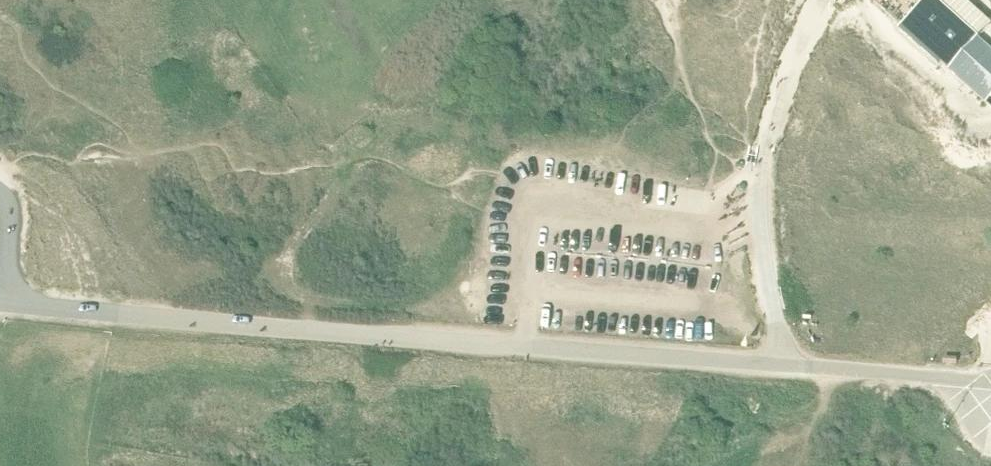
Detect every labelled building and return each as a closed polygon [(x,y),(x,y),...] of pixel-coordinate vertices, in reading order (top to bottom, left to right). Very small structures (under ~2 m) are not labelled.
[(879,5),(964,79),(966,76),(984,92),(990,84),(990,82),(974,67),(990,48),(990,27),(960,0),(884,0),(879,5)]
